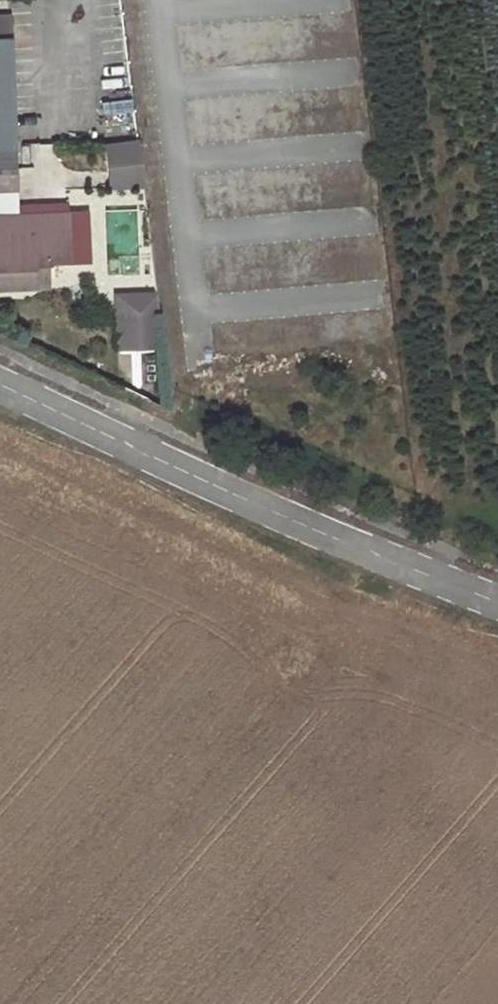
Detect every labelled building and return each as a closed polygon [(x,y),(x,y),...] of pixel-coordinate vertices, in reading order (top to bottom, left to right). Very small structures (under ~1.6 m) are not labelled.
[(12,147),(12,142),(4,17),(0,17),(0,171),(14,170),(12,147)] [(133,142),(104,146),(109,190),(139,186),(133,142)] [(0,218),(0,286),(37,284),(35,265),(64,264),(65,269),(90,268),(88,232),(62,234),(61,215),(45,216),(44,204),(21,206),(22,216),(0,218)] [(151,295),(114,296),(115,350),(152,350),(151,295)]
